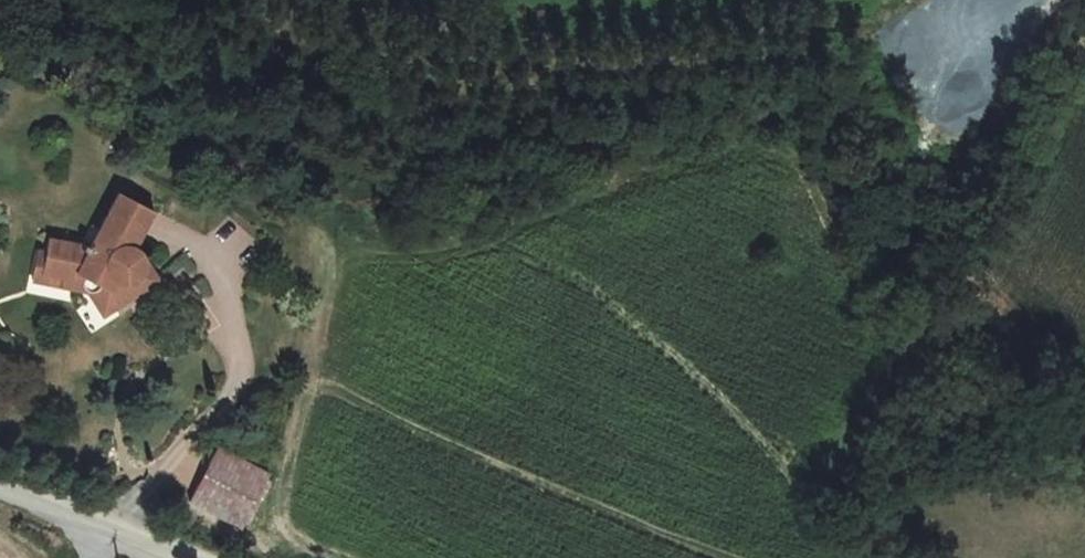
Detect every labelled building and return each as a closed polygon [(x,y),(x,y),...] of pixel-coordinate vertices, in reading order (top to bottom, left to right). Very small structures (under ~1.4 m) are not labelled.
[(155,215),(121,196),(91,251),(83,247),(82,248),(50,239),(46,253),(41,273),(83,285),(85,282),(98,289),(110,310),(132,299),(125,287),(128,287),(131,286),(134,285),(137,283),(139,281),(141,278),(143,275),(144,272),(144,269),(144,264),(143,261),(141,258),(140,255),(138,254),(135,251),(155,215)] [(46,253),(40,251),(32,282),(85,296),(97,317),(110,310),(98,289),(85,282),(83,285),(41,273),(46,253)] [(125,287),(132,299),(156,287),(143,261),(144,264),(144,269),(144,272),(143,275),(141,278),(139,281),(137,283),(134,285),(131,286),(128,287),(125,287)] [(269,472),(218,449),(194,503),(245,526),(269,472)]
